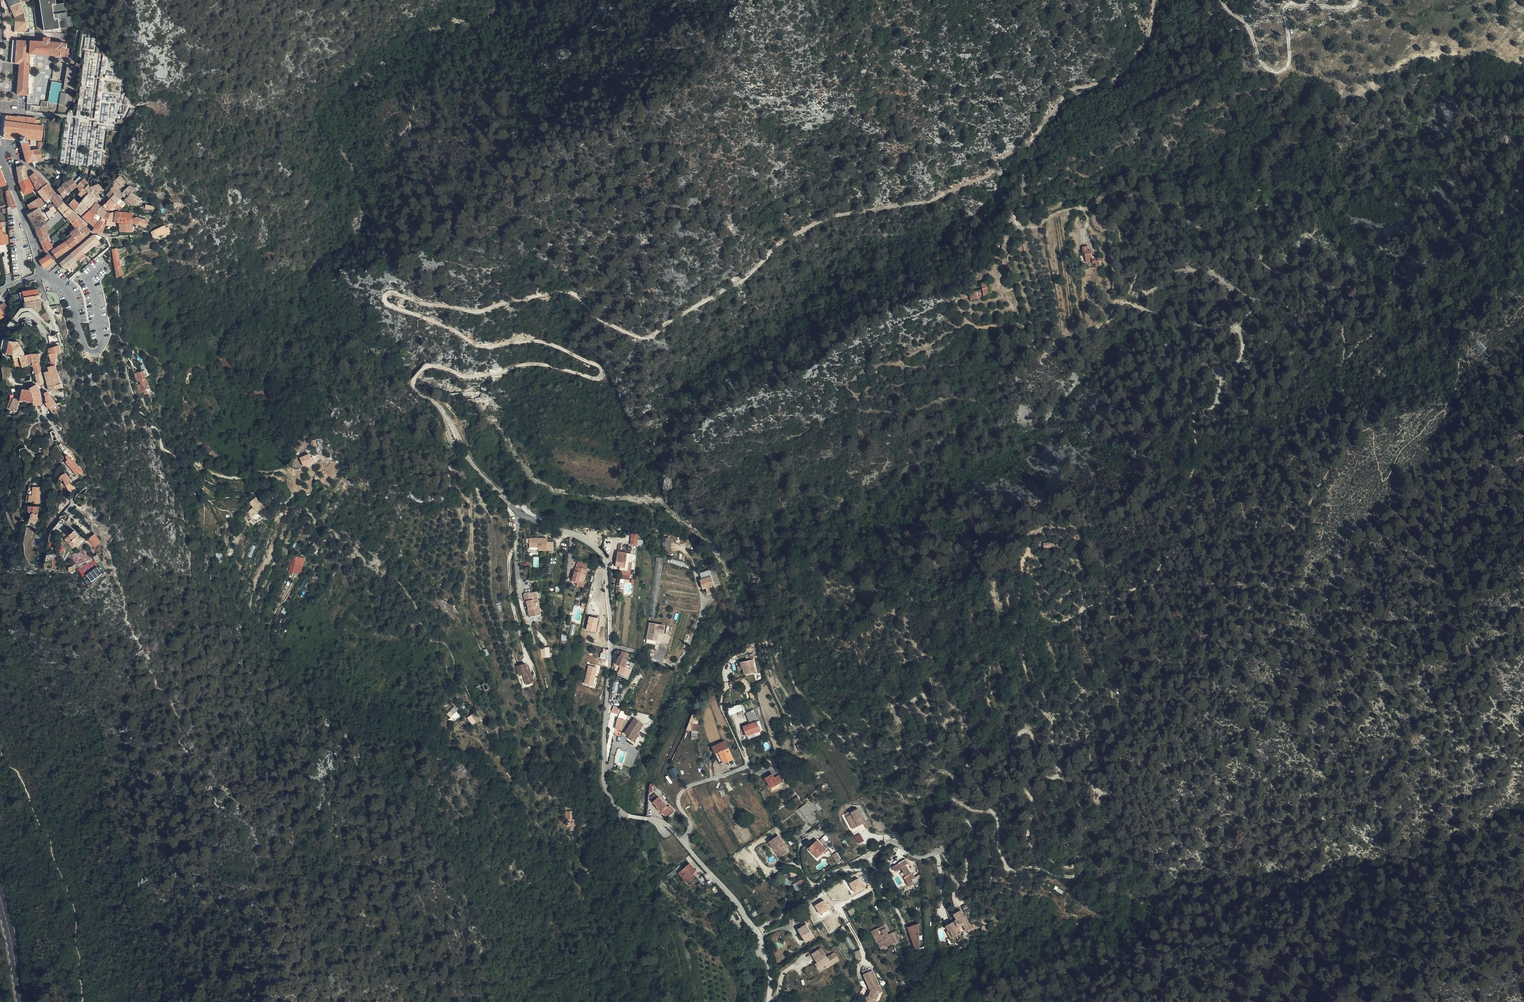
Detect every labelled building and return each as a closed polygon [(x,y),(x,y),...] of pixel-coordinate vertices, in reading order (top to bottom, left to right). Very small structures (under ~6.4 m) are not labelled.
[(23,32),(17,4),(21,2),(20,0),(8,0),(15,19),(15,32),(23,32)] [(73,26),(72,15),(69,16),(67,3),(67,2),(57,4),(57,0),(41,0),(41,5),(38,6),(40,21),(43,20),(44,23),(40,24),(41,30),(54,28),(54,31),(61,30),(61,27),(73,26)] [(29,103),(28,110),(32,111),(33,103),(34,95),(37,54),(66,56),(66,54),(72,54),(72,48),(68,48),(68,44),(64,43),(51,42),(51,38),(45,37),(45,41),(32,40),(32,41),(18,40),(17,62),(22,63),(19,94),(29,94),(28,103),(29,103)] [(85,50),(93,50),(93,39),(84,39),(85,50)] [(65,89),(74,91),(79,65),(77,65),(74,65),(74,66),(70,65),(65,89)] [(54,81),(51,101),(60,103),(64,83),(54,81)] [(72,105),(74,94),(63,92),(61,103),(72,105)] [(25,137),(29,138),(43,139),(43,134),(44,134),(45,125),(41,125),(41,119),(38,119),(38,118),(38,117),(28,116),(18,115),(18,116),(7,114),(7,115),(5,136),(13,137),(16,138),(21,138),(21,140),(22,141),(25,141),(25,137)] [(42,150),(42,149),(33,148),(32,145),(30,145),(29,138),(25,137),(25,141),(22,141),(26,155),(28,162),(36,160),(44,159),(42,150)] [(20,180),(24,178),(28,177),(29,176),(27,170),(30,167),(24,164),(18,166),(20,180)] [(41,177),(35,171),(31,175),(34,181),(41,177)] [(90,183),(89,182),(88,181),(82,175),(76,181),(78,186),(79,187),(80,188),(80,189),(81,191),(87,187),(90,185),(90,183)] [(123,186),(125,184),(127,181),(122,175),(117,180),(123,186)] [(24,178),(20,180),(25,191),(33,187),(28,177),(24,178)] [(43,179),(41,177),(34,181),(37,188),(38,189),(42,187),(48,183),(47,182),(44,180),(44,179),(43,179)] [(78,186),(76,181),(74,178),(68,182),(73,189),(78,186)] [(73,189),(68,182),(67,180),(63,184),(69,193),(70,192),(73,189)] [(120,190),(123,186),(117,180),(113,184),(115,185),(120,190)] [(50,186),(48,183),(42,187),(46,191),(52,187),(50,186)] [(69,193),(63,184),(58,189),(64,197),(67,194),(69,193)] [(100,185),(95,187),(93,187),(93,184),(90,185),(93,190),(94,190),(96,189),(98,193),(101,192),(104,190),(101,187),(100,185)] [(120,190),(115,185),(111,191),(112,192),(110,195),(108,197),(109,197),(112,200),(120,190)] [(10,187),(10,186),(7,187),(8,192),(8,193),(10,202),(15,201),(10,187)] [(46,191),(42,187),(38,189),(40,192),(42,194),(45,200),(50,196),(46,191)] [(53,190),(52,187),(46,191),(50,196),(56,192),(54,191),(53,190)] [(90,193),(87,187),(81,191),(79,193),(84,199),(87,196),(90,193)] [(128,197),(134,192),(129,187),(124,193),(123,192),(119,196),(122,199),(124,196),(127,199),(128,197)] [(99,196),(97,194),(94,190),(90,193),(97,200),(100,197),(99,196)] [(119,196),(123,192),(120,190),(112,200),(116,204),(116,203),(122,199),(119,196)] [(56,192),(50,196),(53,200),(57,205),(59,207),(64,202),(63,201),(62,199),(59,195),(58,195),(58,194),(56,192)] [(134,192),(128,197),(134,205),(138,203),(143,200),(141,199),(137,195),(134,192)] [(97,200),(90,193),(87,196),(94,203),(95,203),(96,204),(97,204),(97,205),(98,203),(96,201),(97,201),(97,200)] [(69,203),(74,198),(71,195),(70,196),(66,200),(69,203)] [(28,203),(32,210),(38,207),(43,204),(39,196),(28,203)] [(87,196),(84,199),(83,200),(87,204),(90,207),(93,205),(94,204),(94,203),(87,196)] [(116,204),(112,200),(109,197),(107,201),(110,202),(105,206),(103,208),(107,211),(116,204)] [(127,199),(126,199),(131,206),(134,205),(128,197),(127,199)] [(79,204),(79,203),(74,198),(69,203),(75,210),(80,205),(79,204)] [(127,205),(125,201),(122,199),(116,203),(116,204),(107,211),(110,212),(111,212),(113,212),(114,213),(115,212),(119,208),(120,207),(122,210),(127,205)] [(87,204),(83,200),(79,203),(79,204),(80,205),(83,208),(86,211),(88,209),(90,207),(87,204)] [(67,205),(64,202),(59,207),(60,208),(65,213),(66,215),(67,215),(73,211),(71,209),(70,208),(69,207),(67,205)] [(30,216),(32,219),(41,213),(47,222),(56,216),(54,212),(58,210),(54,204),(46,210),(44,207),(40,210),(38,207),(32,210),(28,213),(30,216)] [(102,209),(97,205),(97,204),(96,204),(91,210),(96,214),(98,213),(102,209)] [(107,213),(102,209),(98,213),(103,217),(107,213)] [(62,216),(58,210),(54,212),(56,216),(47,222),(50,228),(62,216)] [(96,214),(91,210),(88,213),(83,217),(88,221),(93,217),(95,214),(96,214)] [(74,213),(73,211),(67,215),(72,222),(79,218),(78,217),(77,216),(75,213),(74,213)] [(32,219),(37,229),(47,222),(41,213),(32,219)] [(98,213),(96,214),(95,214),(93,217),(99,222),(94,227),(93,230),(102,233),(104,227),(106,223),(111,214),(107,213),(103,217),(98,213)] [(115,222),(118,222),(121,214),(117,214),(116,214),(114,215),(113,214),(112,214),(111,214),(106,223),(109,224),(116,225),(115,222)] [(118,222),(119,222),(131,223),(132,223),(134,220),(133,216),(121,214),(118,222)] [(93,217),(88,221),(94,227),(99,222),(93,217)] [(79,218),(72,222),(76,227),(79,226),(83,222),(81,220),(79,218)] [(139,219),(138,225),(145,227),(148,220),(139,219)] [(9,232),(4,233),(3,220),(0,220),(0,243),(4,243),(4,242),(10,242),(9,232)] [(41,240),(41,241),(48,237),(49,234),(47,230),(50,228),(47,222),(37,229),(41,240)] [(169,234),(170,231),(169,227),(166,228),(165,225),(160,227),(156,229),(151,231),(153,237),(157,235),(158,235),(162,234),(163,236),(158,237),(169,234)] [(82,230),(79,226),(76,227),(73,231),(71,233),(72,235),(77,242),(84,237),(86,235),(82,230)] [(97,240),(102,237),(102,236),(98,235),(97,234),(94,234),(92,235),(90,236),(82,243),(79,246),(84,252),(83,252),(84,253),(86,251),(85,250),(97,240)] [(71,247),(77,242),(72,235),(68,238),(67,240),(71,247)] [(46,250),(50,247),(52,246),(51,243),(50,242),(51,241),(51,240),(50,240),(48,237),(41,241),(45,250),(46,250)] [(63,252),(71,247),(67,240),(60,243),(52,250),(57,257),(63,252)] [(86,256),(84,253),(83,252),(84,252),(79,246),(71,252),(70,253),(75,259),(77,257),(81,261),(83,259),(86,256)] [(1080,258),(1081,268),(1088,266),(1089,268),(1091,268),(1092,271),(1096,270),(1095,263),(1093,263),(1090,260),(1088,260),(1087,255),(1084,255),(1083,249),(1079,250),(1079,251),(1078,251),(1079,258),(1080,258)] [(75,259),(70,253),(59,262),(58,263),(60,264),(61,264),(64,268),(65,268),(65,269),(70,265),(71,267),(72,268),(73,268),(75,266),(78,264),(75,259)] [(54,261),(50,254),(40,260),(44,266),(54,261)] [(115,260),(115,268),(121,266),(121,268),(124,267),(123,265),(125,265),(125,264),(123,264),(123,259),(120,259),(115,260)] [(32,289),(27,290),(24,290),(20,291),(22,298),(26,298),(40,294),(39,288),(32,289)] [(967,304),(981,299),(980,295),(978,295),(975,297),(966,300),(967,304)] [(26,302),(27,306),(32,306),(36,310),(45,317),(47,320),(49,318),(46,310),(42,300),(41,298),(26,302)] [(0,303),(0,309),(3,315),(7,313),(8,308),(4,301),(0,303)] [(6,354),(7,353),(14,356),(14,359),(17,358),(19,357),(19,358),(25,355),(21,347),(20,344),(18,341),(13,341),(10,340),(8,347),(7,351),(6,354)] [(54,348),(49,350),(48,355),(49,362),(49,363),(49,364),(55,363),(55,361),(55,359),(55,357),(56,355),(56,352),(60,351),(59,349),(59,345),(54,347),(54,348)] [(29,354),(31,363),(31,366),(38,364),(38,358),(33,358),(33,354),(31,354),(29,354)] [(48,372),(43,372),(43,373),(44,376),(45,380),(45,384),(46,387),(48,391),(60,385),(60,381),(59,379),(57,375),(56,372),(55,365),(55,363),(49,364),(49,366),(47,366),(48,372)] [(42,382),(40,374),(34,375),(36,383),(37,383),(38,385),(41,384),(42,382)] [(134,384),(135,394),(145,392),(143,379),(136,380),(137,383),(134,384)] [(35,410),(38,409),(37,406),(41,404),(40,401),(39,392),(39,391),(38,389),(35,385),(34,386),(29,388),(33,402),(35,410)] [(25,401),(26,394),(26,390),(23,390),(20,390),(19,399),(18,399),(17,400),(24,401),(25,401)] [(23,402),(24,401),(17,400),(15,411),(21,411),(21,402),(23,402)] [(206,442),(202,445),(209,453),(212,450),(206,442)] [(76,476),(82,473),(76,466),(74,464),(68,458),(70,456),(69,453),(68,453),(59,444),(57,445),(63,454),(66,460),(66,463),(67,464),(71,469),(76,476)] [(298,458),(300,464),(309,461),(307,455),(298,458)] [(67,485),(71,484),(69,479),(68,477),(64,472),(58,474),(55,477),(55,478),(56,480),(57,479),(59,477),(67,485)] [(39,490),(32,489),(31,500),(34,500),(34,502),(37,502),(39,500),(39,490)] [(264,507),(254,497),(250,501),(259,512),(264,507)] [(27,504),(25,503),(25,504),(24,509),(25,510),(27,511),(27,512),(29,512),(36,513),(37,509),(37,506),(27,504)] [(27,520),(33,522),(34,518),(36,513),(29,512),(27,520)] [(66,538),(73,547),(83,538),(75,529),(66,538)] [(88,538),(96,545),(98,542),(102,538),(95,533),(88,538)] [(637,544),(639,534),(632,533),(630,543),(637,544)] [(545,536),(527,536),(528,545),(537,545),(537,548),(546,548),(545,536)] [(627,561),(628,552),(618,550),(616,565),(621,566),(620,569),(622,569),(621,573),(631,574),(632,562),(631,561),(627,561)] [(692,563),(669,558),(668,562),(691,568),(692,563)] [(573,581),(579,583),(580,579),(584,580),(589,562),(579,559),(573,581)] [(88,576),(93,582),(103,572),(98,567),(88,576)] [(714,590),(709,569),(701,572),(702,576),(699,577),(702,588),(706,586),(707,592),(714,590)] [(711,571),(715,585),(720,583),(716,569),(711,571)] [(540,611),(537,594),(533,595),(531,588),(522,590),(523,597),(526,596),(527,600),(526,600),(528,613),(540,611)] [(643,641),(653,643),(656,632),(656,630),(661,631),(662,625),(647,622),(643,641)] [(620,650),(618,654),(621,656),(626,658),(628,653),(620,650)] [(621,656),(618,654),(614,661),(616,662),(613,668),(617,670),(619,671),(625,659),(626,658),(621,656)] [(752,667),(749,654),(734,657),(736,664),(738,664),(740,670),(752,667)] [(633,661),(625,659),(619,671),(617,670),(616,671),(626,676),(630,668),(633,661)] [(526,666),(525,664),(516,667),(519,676),(523,674),(526,685),(533,683),(529,672),(528,673),(526,666)] [(588,665),(584,683),(593,685),(597,666),(588,665)] [(479,699),(482,698),(486,697),(484,690),(483,685),(482,684),(481,680),(475,682),(479,699)] [(728,708),(731,714),(744,709),(741,703),(728,708)] [(747,711),(750,723),(757,721),(754,709),(747,711)] [(618,715),(616,726),(622,727),(624,716),(618,715)] [(625,731),(628,734),(633,737),(637,731),(643,722),(634,716),(625,731)] [(757,721),(750,723),(744,725),(747,736),(761,731),(757,721)] [(627,735),(634,740),(639,733),(637,731),(633,737),(628,734),(627,735)] [(726,741),(713,746),(716,752),(718,751),(723,763),(733,759),(726,741)] [(680,776),(675,767),(670,769),(674,778),(680,776)] [(766,776),(764,777),(769,785),(773,783),(775,786),(778,784),(774,776),(770,770),(767,772),(768,775),(766,776)] [(778,773),(774,776),(778,784),(783,781),(778,773)] [(729,781),(725,783),(729,791),(734,789),(729,781)] [(658,798),(655,801),(654,802),(662,812),(665,810),(668,815),(675,809),(671,805),(669,807),(663,801),(659,797),(658,798)] [(816,813),(808,802),(799,809),(810,822),(816,818),(814,815),(816,813)] [(863,810),(864,810),(861,805),(851,810),(851,813),(846,816),(853,828),(864,822),(868,820),(866,818),(863,813),(863,810)] [(574,827),(570,812),(564,813),(568,829),(574,827)] [(861,833),(855,836),(858,843),(864,840),(861,833)] [(787,852),(785,848),(783,846),(785,844),(779,835),(770,842),(780,857),(787,852)] [(826,848),(818,839),(809,847),(818,856),(826,848)] [(837,852),(833,855),(837,861),(841,858),(837,852)] [(676,866),(683,872),(684,871),(688,875),(694,869),(691,865),(693,862),(688,856),(676,866)] [(907,861),(893,866),(896,874),(899,874),(898,871),(901,870),(902,873),(910,870),(907,861)] [(799,868),(795,870),(797,874),(798,877),(803,875),(802,874),(804,873),(802,869),(800,870),(799,868)] [(916,884),(910,870),(902,873),(905,879),(902,880),(905,888),(916,884)] [(794,883),(796,889),(805,885),(802,879),(794,883)] [(963,905),(967,912),(971,909),(967,903),(963,905)] [(854,907),(849,910),(852,915),(857,913),(854,907)] [(952,927),(961,931),(959,927),(964,924),(968,931),(974,927),(966,914),(964,915),(960,908),(954,912),(958,919),(952,923),(952,927)] [(806,941),(815,936),(808,923),(799,927),(800,930),(799,931),(799,935),(802,938),(804,937),(806,941)] [(884,923),(874,928),(879,940),(877,941),(880,947),(886,944),(887,946),(900,939),(895,929),(891,931),(892,934),(889,935),(888,932),(884,923)] [(920,946),(919,923),(909,926),(916,948),(920,946)] [(962,933),(961,931),(952,927),(952,923),(946,926),(950,931),(951,930),(955,937),(962,933)] [(879,940),(874,928),(870,930),(876,941),(877,941),(879,940)] [(856,947),(849,934),(845,936),(852,949),(856,947)] [(817,967),(819,970),(825,965),(827,968),(839,960),(835,953),(828,958),(821,948),(812,955),(817,963),(819,965),(817,967)] [(854,951),(856,959),(862,957),(860,949),(854,951)] [(874,970),(865,974),(872,991),(871,995),(866,998),(868,1001),(879,1001),(878,1000),(880,995),(885,993),(874,970)]
